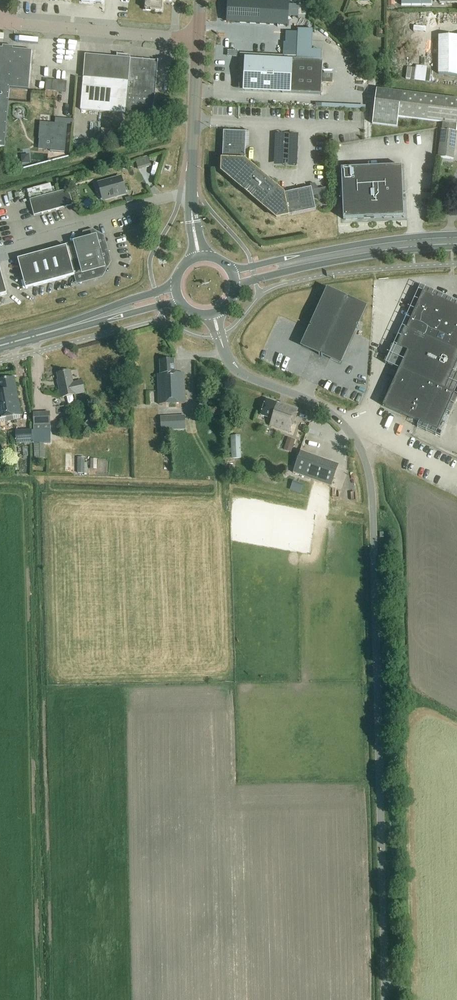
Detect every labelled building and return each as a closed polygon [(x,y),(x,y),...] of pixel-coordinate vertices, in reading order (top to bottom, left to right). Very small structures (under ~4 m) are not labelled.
[(145,11),(162,13),(163,0),(146,0),(145,11)] [(237,0),(229,0),(228,24),(288,27),(289,3),(237,0)] [(302,12),(302,18),(312,19),(312,2),(295,1),(295,12),(302,12)] [(319,51),(319,31),(306,31),(306,51),(319,51)] [(286,33),(285,58),(297,59),(298,34),(286,33)] [(16,37),(15,41),(41,45),(41,40),(16,37)] [(438,57),(438,74),(456,76),(456,37),(439,37),(438,57)] [(32,52),(0,50),(0,148),(5,149),(10,89),(29,91),(32,52)] [(246,90),(283,91),(283,94),(322,96),(323,63),(285,61),(285,59),(297,59),(285,58),(241,56),(239,81),(240,81),(240,79),(246,80),(246,90)] [(117,57),(117,60),(85,57),(81,112),(118,115),(123,57),(117,57)] [(123,57),(118,115),(153,117),(158,64),(130,61),(130,60),(128,57),(123,57)] [(430,67),(410,65),(408,79),(428,80),(430,67)] [(335,83),(336,75),(326,74),(325,82),(335,83)] [(66,93),(67,82),(46,80),(45,91),(66,93)] [(398,117),(443,122),(438,158),(453,160),(456,128),(456,100),(377,90),(373,124),(397,127),(398,117)] [(64,154),(67,126),(40,124),(39,141),(51,142),(50,153),(64,154)] [(224,133),(223,173),(278,219),(317,211),(314,197),(318,196),(319,200),(326,199),(325,194),(327,194),(326,189),(313,192),(312,189),(311,189),(303,191),(284,195),(246,163),(246,158),(247,134),(224,133)] [(301,134),(277,133),(276,165),(300,166),(301,134)] [(140,167),(153,164),(151,156),(138,159),(140,167)] [(402,167),(382,168),(342,170),(344,221),(375,219),(375,216),(404,215),(402,167)] [(124,194),(125,192),(122,179),(120,178),(99,184),(103,198),(106,199),(124,194)] [(49,192),(55,190),(53,182),(29,189),(32,197),(43,194),(44,196),(49,194),(49,192)] [(60,192),(65,208),(73,206),(69,190),(60,192)] [(34,216),(65,208),(60,192),(30,200),(34,216)] [(97,270),(102,261),(96,239),(89,235),(86,241),(67,247),(67,246),(18,260),(26,289),(75,276),(97,270)] [(411,309),(416,312),(412,321),(456,341),(456,302),(422,286),(411,309)] [(329,292),(304,347),(341,364),(366,308),(329,292)] [(447,389),(456,367),(456,341),(412,321),(408,330),(406,329),(398,348),(409,353),(402,369),(447,389)] [(160,402),(186,402),(184,373),(176,373),(176,362),(162,362),(162,374),(159,374),(160,402)] [(456,397),(456,393),(447,389),(402,369),(385,407),(421,424),(418,429),(437,437),(456,397)] [(81,379),(72,382),(69,371),(58,374),(59,381),(58,381),(61,397),(75,394),(84,392),(81,379)] [(15,378),(0,380),(0,391),(0,392),(0,420),(6,418),(7,422),(14,421),(14,417),(22,416),(15,378)] [(291,434),(300,409),(282,403),(281,403),(268,399),(262,415),(273,418),(270,426),(291,434)] [(225,415),(225,407),(208,407),(209,417),(217,416),(217,415),(225,415)] [(52,414),(35,414),(35,433),(52,433),(52,414)] [(185,416),(161,417),(161,431),(185,430),(185,416)] [(90,420),(85,427),(90,431),(95,424),(90,420)] [(32,430),(15,430),(16,445),(32,444),(32,443),(32,437),(32,430)] [(288,437),(284,450),(291,452),(295,440),(288,437)] [(44,443),(34,443),(35,459),(45,459),(44,443)] [(335,485),(342,463),(303,450),(296,472),(335,485)] [(78,457),(78,473),(88,473),(88,463),(85,463),(85,458),(78,457)] [(295,482),(293,489),(303,492),(305,484),(295,482)]
